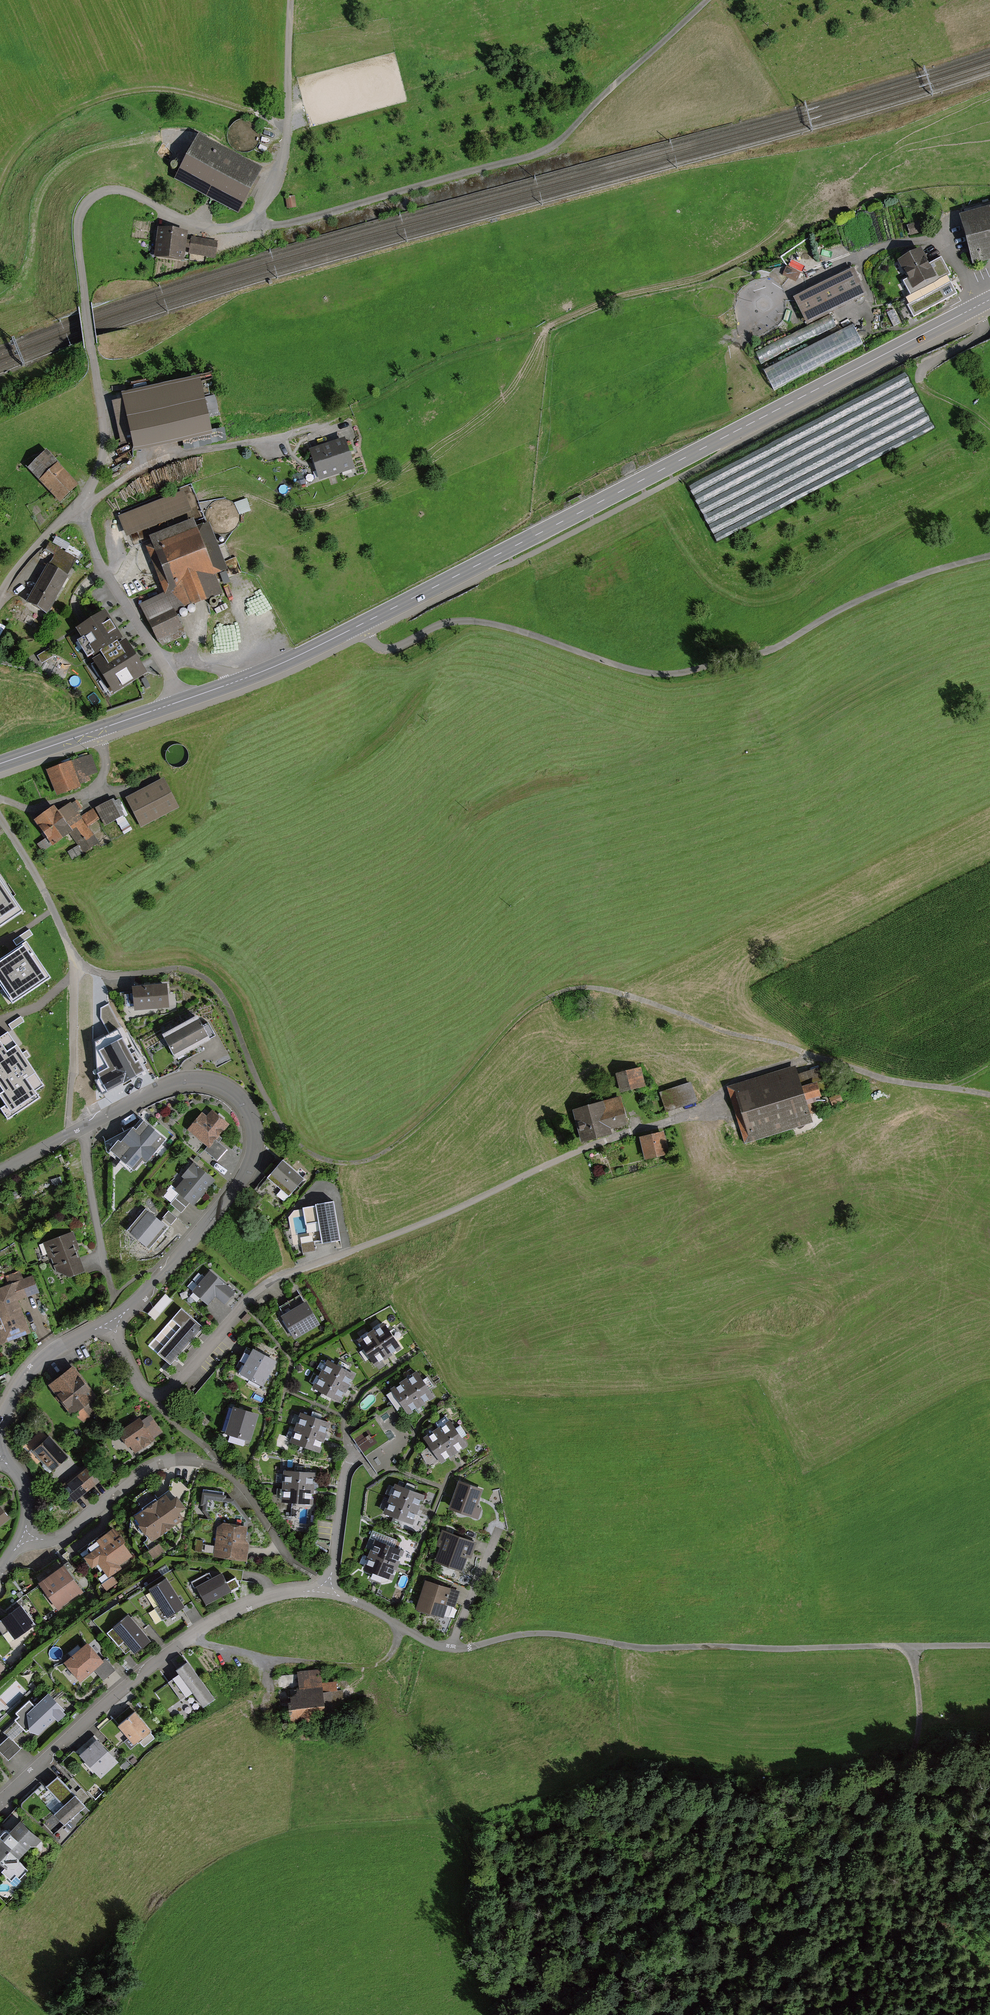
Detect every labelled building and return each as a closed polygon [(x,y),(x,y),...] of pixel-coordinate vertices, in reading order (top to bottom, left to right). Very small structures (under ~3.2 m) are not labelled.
[(176,181),(241,214),(264,169),(199,137),(176,181)] [(962,218),(975,267),(989,263),(989,211),(962,218)] [(189,230),(159,228),(157,257),(186,259),(189,230)] [(191,255),(216,257),(217,242),(192,240),(191,255)] [(914,291),(939,278),(925,250),(900,263),(914,291)] [(868,297),(854,270),(798,298),(811,325),(868,297)] [(761,364),(839,327),(834,318),(757,355),(761,364)] [(775,392),(863,344),(853,325),(765,372),(775,392)] [(200,389),(114,403),(122,448),(208,434),(200,389)] [(322,482),(357,469),(346,440),(311,453),(322,482)] [(80,488),(48,453),(28,470),(60,505),(80,488)] [(187,492),(120,518),(128,539),(195,514),(187,492)] [(229,572),(212,525),(201,529),(197,520),(153,536),(180,611),(224,595),(218,576),(229,572)] [(45,613),(77,559),(51,544),(47,550),(57,555),(28,603),(45,613)] [(167,592),(141,604),(160,642),(185,629),(167,592)] [(117,696),(151,675),(130,641),(125,644),(123,642),(126,640),(109,612),(79,630),(85,640),(80,643),(91,660),(97,657),(100,661),(93,665),(112,695),(115,693),(117,696)] [(44,664),(54,658),(50,650),(39,656),(44,664)] [(73,762),(48,771),(57,798),(82,789),(80,781),(97,775),(90,757),(73,763),(73,762)] [(143,829),(180,809),(164,780),(127,800),(143,829)] [(105,827),(122,819),(113,802),(97,811),(105,827)] [(97,845),(70,805),(59,813),(56,808),(36,822),(54,848),(71,836),(83,854),(97,845)] [(89,826),(99,820),(93,811),(83,818),(89,826)] [(24,914),(0,879),(0,930),(24,914)] [(0,963),(0,986),(13,1007),(52,982),(28,945),(0,963)] [(137,1011),(171,1008),(169,981),(135,984),(137,1011)] [(178,1060),(213,1042),(201,1017),(165,1034),(178,1060)] [(107,1091),(145,1071),(121,1027),(96,1040),(97,1074),(107,1091)] [(1,1038),(0,1037),(0,1096),(6,1105),(1,1108),(8,1119),(39,1097),(34,1091),(43,1085),(7,1033),(1,1038)] [(829,1110),(821,1083),(805,1088),(799,1067),(736,1085),(753,1142),(815,1124),(812,1115),(829,1110)] [(619,1076),(623,1096),(649,1090),(644,1070),(619,1076)] [(669,1112),(700,1104),(694,1085),(664,1094),(669,1112)] [(585,1145),(630,1129),(619,1100),(574,1116),(585,1145)] [(229,1151),(217,1141),(230,1126),(215,1113),(209,1119),(205,1115),(191,1131),(210,1147),(206,1151),(219,1162),(229,1151)] [(136,1173),(145,1162),(148,1165),(168,1140),(147,1123),(139,1132),(137,1130),(124,1145),(122,1143),(113,1154),(136,1173)] [(671,1158),(665,1134),(642,1139),(648,1163),(671,1158)] [(182,1213),(191,1203),(195,1207),(215,1182),(206,1175),(208,1172),(191,1158),(179,1173),(181,1175),(171,1187),(181,1195),(173,1205),(182,1213)] [(306,1182),(284,1163),(269,1180),(291,1199),(306,1182)] [(306,1229),(319,1227),(322,1244),(340,1241),(333,1203),(316,1205),(316,1207),(303,1209),(306,1229)] [(170,1229),(148,1210),(127,1234),(149,1253),(170,1229)] [(172,1227),(178,1220),(170,1213),(164,1220),(172,1227)] [(86,1273),(72,1235),(58,1240),(46,1244),(56,1272),(71,1278),(86,1273)] [(226,1306),(236,1295),(226,1286),(227,1285),(212,1272),(195,1292),(210,1305),(217,1297),(226,1306)] [(33,1278),(23,1282),(20,1274),(8,1279),(11,1286),(0,1291),(0,1347),(33,1334),(20,1302),(39,1294),(33,1278)] [(155,1318),(173,1299),(166,1292),(148,1311),(155,1318)] [(294,1337),(320,1321),(306,1298),(281,1313),(294,1337)] [(182,1308),(150,1344),(171,1362),(177,1356),(179,1358),(205,1328),(182,1308)] [(387,1354),(400,1346),(385,1323),(373,1332),(387,1354)] [(375,1362),(387,1354),(373,1332),(360,1340),(375,1362)] [(265,1386),(277,1361),(254,1349),(241,1374),(265,1386)] [(346,1387),(353,1373),(330,1361),(323,1374),(346,1387)] [(102,1409),(95,1399),(97,1398),(75,1367),(50,1384),(73,1416),(77,1413),(84,1423),(102,1409)] [(421,1403),(433,1395),(417,1371),(405,1379),(421,1403)] [(338,1400),(346,1387),(323,1374),(315,1388),(338,1400)] [(408,1411),(421,1403),(405,1379),(393,1387),(408,1411)] [(254,1440),(260,1415),(234,1409),(228,1434),(254,1440)] [(304,1413),(298,1426),(323,1435),(328,1422),(304,1413)] [(153,1420),(148,1424),(144,1418),(122,1433),(136,1453),(163,1434),(153,1420)] [(454,1452),(466,1444),(450,1420),(438,1429),(454,1452)] [(317,1450),(323,1435),(298,1426),(293,1441),(317,1450)] [(442,1461),(454,1452),(438,1429),(425,1438),(442,1461)] [(48,1440),(42,1433),(27,1445),(40,1462),(43,1460),(52,1472),(69,1459),(52,1437),(48,1440)] [(75,1503),(102,1482),(91,1468),(64,1488),(75,1503)] [(312,1487),(314,1472),(287,1470),(285,1485),(312,1487)] [(478,1517),(482,1507),(477,1505),(483,1487),(459,1478),(448,1506),(478,1517)] [(175,1481),(170,1486),(178,1493),(182,1489),(175,1481)] [(416,1508),(422,1494),(397,1484),(391,1498),(416,1508)] [(311,1502),(312,1487),(285,1485),(284,1500),(311,1502)] [(252,1523),(234,1502),(229,1501),(222,1493),(204,1490),(202,1509),(219,1531),(216,1557),(249,1561),(252,1543),(246,1542),(248,1527),(252,1523)] [(185,1519),(181,1512),(188,1507),(180,1495),(173,1500),(169,1494),(136,1516),(152,1540),(185,1519)] [(411,1523),(416,1508),(391,1498),(386,1513),(411,1523)] [(11,1518),(0,1505),(0,1527),(11,1518)] [(120,1565),(132,1556),(113,1530),(99,1540),(103,1545),(85,1558),(93,1568),(99,1564),(109,1579),(123,1569),(120,1565)] [(464,1573),(470,1557),(472,1558),(478,1543),(445,1530),(439,1546),(444,1548),(438,1563),(464,1573)] [(397,1565),(403,1551),(376,1541),(371,1555),(397,1565)] [(154,1559),(166,1552),(161,1544),(149,1551),(154,1559)] [(392,1578),(397,1565),(371,1555),(365,1568),(392,1578)] [(58,1611),(82,1593),(64,1568),(39,1585),(58,1611)] [(226,1581),(221,1572),(197,1585),(206,1602),(240,1584),(235,1576),(226,1581)] [(185,1604),(166,1574),(148,1585),(167,1615),(185,1604)] [(106,1593),(118,1585),(113,1579),(102,1586),(106,1593)] [(453,1590),(428,1581),(418,1609),(443,1618),(453,1590)] [(8,1632),(15,1641),(36,1626),(22,1607),(0,1623),(0,1630),(4,1635),(8,1632)] [(151,1639),(128,1611),(112,1625),(134,1652),(151,1639)] [(105,1661),(90,1644),(66,1665),(82,1682),(94,1671),(103,1681),(115,1670),(106,1660),(105,1661)] [(179,1670),(182,1675),(170,1683),(182,1700),(194,1692),(205,1707),(216,1699),(191,1662),(179,1670)] [(344,1709),(341,1683),(325,1685),(323,1669),(286,1673),(292,1725),(329,1721),(328,1710),(344,1709)] [(18,1714),(21,1717),(16,1721),(27,1733),(31,1730),(40,1735),(58,1719),(60,1722),(67,1716),(64,1713),(66,1711),(50,1695),(36,1708),(31,1702),(18,1714)] [(144,1747),(155,1739),(149,1732),(152,1731),(137,1711),(120,1724),(135,1743),(139,1740),(144,1747)] [(21,1750),(10,1738),(0,1747),(0,1752),(9,1762),(21,1750)] [(101,1778),(119,1762),(98,1739),(80,1754),(101,1778)] [(48,1787),(65,1806),(55,1815),(65,1826),(86,1808),(58,1778),(48,1787)] [(23,1820),(0,1845),(0,1859),(9,1868),(4,1873),(16,1884),(29,1871),(18,1861),(41,1837),(23,1820)]
